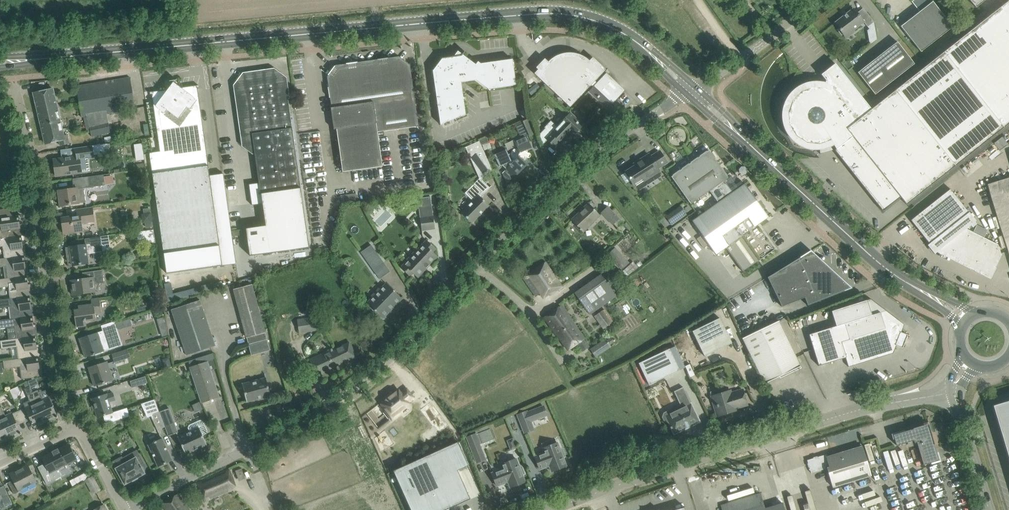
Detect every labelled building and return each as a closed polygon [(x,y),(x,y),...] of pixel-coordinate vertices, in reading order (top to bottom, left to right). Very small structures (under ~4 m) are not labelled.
[(871,109),(835,63),(821,74),(827,82),(825,87),(823,86),(820,86),(818,85),(815,85),(812,85),(810,86),(807,86),(805,87),(802,88),(800,90),(798,91),(796,93),(794,95),(792,97),(791,99),(789,101),(788,103),(787,106),(786,108),(786,111),(786,113),(785,116),(786,119),(786,121),(787,124),(787,126),(788,129),(790,131),(791,133),(793,135),(794,137),(796,139),(798,141),(801,142),(803,143),(805,144),(808,145),(810,146),(813,146),(816,146),(818,146),(821,146),(824,145),(826,144),(829,143),(831,142),(836,149),(834,150),(883,211),(901,197),(906,204),(1008,123),(1008,1),(871,109)] [(900,26),(911,40),(921,52),(953,27),(933,1),(900,26)] [(854,30),(864,22),(853,8),(834,23),(846,38),(855,31),(854,30)] [(858,72),(875,94),(914,64),(897,42),(858,72)] [(433,70),(434,78),(440,125),(465,114),(461,82),(476,80),(488,89),(516,85),(512,59),(481,63),(481,64),(478,61),(476,64),(463,55),(465,52),(464,51),(462,54),(458,51),(453,56),(442,58),(433,70)] [(550,60),(548,62),(545,58),(536,68),(538,69),(534,73),(570,107),(595,81),(596,83),(588,91),(607,109),(625,90),(606,73),(600,79),(598,78),(604,71),(600,68),(602,66),(592,57),(589,61),(588,59),(586,58),(585,57),(584,57),(582,56),(580,55),(577,54),(575,54),(573,53),(571,53),(568,53),(567,53),(565,53),(563,54),(560,54),(559,55),(557,56),(554,57),(552,58),(550,60)] [(331,108),(332,118),(334,129),(336,129),(342,172),(382,166),(377,132),(419,126),(416,126),(408,66),(398,59),(336,67),(329,77),(333,107),(331,108)] [(235,86),(237,96),(244,145),(255,154),(259,183),(249,185),(252,205),(263,204),(261,194),(300,188),(285,79),(274,70),(244,74),(235,86)] [(130,77),(77,86),(76,86),(81,117),(88,116),(91,137),(105,135),(105,132),(109,131),(107,113),(135,109),(130,77)] [(526,82),(532,90),(538,86),(532,77),(526,82)] [(152,93),(152,97),(160,151),(150,153),(164,253),(197,249),(173,81),(167,90),(150,92),(150,93),(152,93)] [(182,88),(173,81),(197,249),(219,245),(198,97),(197,86),(198,86),(182,88)] [(34,93),(39,119),(59,114),(53,89),(34,93)] [(519,111),(522,119),(527,116),(524,109),(519,111)] [(545,128),(539,135),(543,145),(547,140),(555,146),(560,141),(561,142),(564,139),(566,140),(570,136),(569,134),(571,132),(574,134),(582,125),(581,125),(574,119),(575,118),(570,113),(561,123),(562,123),(558,127),(551,121),(544,127),(545,128)] [(59,114),(39,119),(45,144),(59,141),(60,146),(69,144),(67,135),(64,135),(59,114)] [(506,171),(506,172),(512,177),(513,179),(527,165),(523,160),(527,157),(528,158),(529,158),(529,157),(530,157),(530,156),(531,155),(530,154),(530,153),(529,153),(528,153),(527,153),(526,150),(532,148),(527,139),(526,136),(536,132),(530,118),(520,122),(515,125),(520,136),(513,139),(517,148),(513,150),(511,153),(508,155),(506,149),(494,155),(499,166),(502,165),(506,169),(505,171),(506,171)] [(1002,136),(994,143),(1001,151),(1008,144),(1002,136)] [(461,213),(464,216),(471,223),(489,205),(481,197),(490,188),(482,180),(488,174),(492,170),(490,165),(487,159),(479,141),(465,147),(479,178),(473,184),(474,185),(467,193),(474,200),(461,213)] [(142,142),(133,144),(136,161),(145,159),(142,142)] [(108,144),(92,146),(93,155),(109,153),(108,144)] [(54,159),(56,176),(82,173),(81,172),(90,171),(89,158),(93,158),(93,155),(92,146),(75,148),(76,156),(54,159)] [(671,177),(691,204),(710,191),(718,185),(728,178),(708,150),(671,177)] [(643,161),(626,172),(635,186),(659,171),(657,168),(667,162),(660,151),(650,157),(649,154),(641,159),(643,161)] [(506,171),(505,171),(503,172),(507,182),(512,177),(506,172),(506,171)] [(74,189),(68,189),(58,191),(60,206),(85,202),(83,188),(105,185),(114,183),(113,176),(104,177),(104,175),(73,179),(74,189)] [(726,196),(718,185),(710,191),(718,202),(692,221),(716,254),(725,248),(742,272),(775,249),(758,224),(768,217),(744,184),(726,196)] [(950,189),(919,214),(911,220),(929,244),(927,245),(934,254),(938,251),(990,276),(1001,254),(998,244),(966,229),(976,221),(969,212),(950,189)] [(422,206),(419,206),(422,230),(434,229),(431,204),(430,197),(421,198),(422,206)] [(571,220),(578,227),(581,230),(587,225),(588,226),(600,215),(588,203),(583,208),(584,208),(571,220)] [(686,215),(680,206),(665,216),(672,225),(686,215)] [(64,234),(74,233),(82,232),(81,223),(94,222),(92,207),(77,209),(78,216),(62,218),(64,234)] [(602,212),(613,225),(619,219),(607,207),(602,212)] [(0,210),(0,238),(2,238),(21,236),(20,228),(23,227),(22,224),(19,224),(18,216),(21,216),(21,215),(13,216),(12,208),(0,210)] [(143,223),(145,223),(146,228),(152,227),(150,208),(143,209),(144,214),(141,214),(143,223)] [(0,238),(0,247),(3,246),(5,258),(5,259),(24,256),(23,248),(25,248),(25,244),(22,244),(21,236),(2,238),(0,238)] [(72,266),(82,264),(88,263),(87,254),(103,252),(101,236),(84,239),(85,245),(66,247),(68,261),(71,260),(72,266)] [(401,268),(402,269),(410,276),(413,273),(418,277),(437,256),(432,252),(436,248),(427,240),(418,250),(419,251),(409,262),(407,261),(401,268)] [(371,245),(360,252),(373,270),(383,262),(371,245)] [(622,270),(630,262),(615,247),(607,254),(622,270)] [(845,285),(809,251),(769,276),(781,307),(804,298),(807,305),(844,291),(844,290),(845,285)] [(5,258),(1,259),(0,259),(0,267),(6,267),(7,278),(8,278),(8,279),(27,276),(25,268),(28,268),(28,264),(25,264),(24,256),(5,259),(5,258)] [(390,260),(386,261),(389,270),(394,268),(390,260)] [(545,262),(523,278),(530,289),(553,274),(545,262)] [(619,274),(623,279),(638,268),(633,262),(619,274)] [(72,295),(82,294),(96,292),(94,285),(104,283),(102,270),(93,271),(94,277),(70,280),(72,295)] [(540,293),(544,299),(562,287),(553,274),(530,289),(535,296),(540,293)] [(7,278),(0,279),(0,288),(8,287),(10,299),(11,298),(11,299),(29,296),(28,288),(31,288),(30,284),(28,284),(27,276),(8,279),(8,278),(7,278)] [(366,303),(375,312),(383,319),(402,298),(386,283),(381,288),(382,293),(377,298),(372,297),(366,303)] [(246,338),(246,337),(248,345),(267,339),(265,332),(266,332),(253,284),(233,289),(246,338)] [(10,299),(0,300),(0,308),(11,307),(13,319),(32,316),(31,308),(34,308),(33,304),(30,305),(29,296),(11,299),(11,298),(10,299)] [(77,327),(86,326),(85,321),(95,320),(95,314),(101,313),(99,298),(91,299),(92,304),(78,306),(79,310),(74,310),(77,327)] [(201,300),(188,304),(187,299),(175,303),(177,307),(171,309),(187,355),(216,345),(201,300)] [(562,305),(553,311),(581,352),(590,346),(584,339),(585,338),(562,305)] [(603,310),(594,316),(603,329),(611,322),(603,310)] [(886,310),(809,334),(819,366),(845,357),(848,367),(893,353),(896,345),(902,348),(908,335),(901,332),(904,324),(886,310)] [(544,317),(550,325),(556,335),(557,334),(568,350),(576,345),(581,352),(553,311),(544,317)] [(13,319),(0,320),(0,329),(14,327),(16,339),(35,336),(34,328),(36,328),(36,324),(33,325),(32,316),(13,319)] [(319,329),(317,318),(298,321),(300,333),(319,329)] [(732,343),(720,318),(692,331),(705,356),(732,343)] [(778,321),(745,337),(742,338),(764,384),(800,366),(778,321)] [(166,334),(165,327),(156,329),(158,336),(166,334)] [(110,340),(116,338),(113,329),(103,332),(103,331),(80,338),(84,349),(83,350),(85,357),(113,349),(110,340)] [(16,339),(0,341),(1,349),(17,347),(18,359),(19,359),(38,357),(36,348),(39,348),(39,344),(36,345),(35,336),(16,339)] [(596,357),(611,347),(610,345),(614,342),(611,337),(606,340),(605,338),(590,348),(596,357)] [(267,339),(248,345),(251,355),(270,350),(267,339)] [(309,360),(312,366),(316,375),(356,356),(349,342),(333,350),(332,349),(330,349),(330,350),(309,360)] [(675,346),(669,349),(639,363),(649,385),(680,370),(685,367),(675,346)] [(130,357),(128,349),(111,355),(114,362),(130,357)] [(19,359),(18,359),(3,361),(4,369),(20,367),(21,379),(43,376),(40,376),(39,369),(42,368),(41,365),(39,365),(38,357),(19,359)] [(169,357),(162,359),(165,368),(171,366),(169,357)] [(190,367),(198,394),(201,403),(219,397),(208,361),(190,367)] [(92,379),(94,386),(110,382),(110,381),(106,370),(109,369),(107,362),(90,367),(93,378),(92,379)] [(130,381),(132,388),(147,383),(145,376),(130,381)] [(242,384),(244,392),(247,402),(262,398),(262,399),(271,397),(266,377),(242,384)] [(32,379),(28,381),(30,387),(38,383),(35,378),(32,379)] [(9,438),(12,437),(12,438),(21,434),(15,420),(28,414),(32,422),(31,422),(32,424),(32,423),(34,427),(45,421),(32,393),(33,393),(28,382),(24,384),(26,388),(24,389),(29,401),(23,403),(25,408),(19,410),(6,416),(1,407),(0,407),(0,418),(9,438)] [(668,422),(670,425),(674,434),(700,422),(683,387),(674,391),(682,408),(671,413),(668,412),(664,413),(663,417),(665,420),(668,422)] [(388,395),(380,401),(387,410),(385,411),(393,420),(401,413),(400,411),(410,403),(409,402),(414,397),(407,388),(401,392),(399,389),(390,397),(388,395)] [(711,396),(714,406),(717,416),(731,412),(731,410),(747,405),(742,389),(731,393),(730,391),(729,391),(728,389),(719,391),(720,394),(711,396)] [(33,393),(32,393),(45,421),(48,420),(49,421),(58,417),(52,404),(58,401),(55,394),(42,400),(38,390),(33,393)] [(107,395),(106,394),(91,398),(98,418),(104,416),(106,423),(116,420),(118,420),(123,418),(129,416),(127,408),(112,412),(109,402),(107,395)] [(431,401),(420,409),(433,425),(421,434),(427,442),(449,425),(431,401)] [(1008,460),(1008,401),(993,406),(1008,460)] [(524,433),(533,429),(530,421),(547,415),(543,406),(527,412),(527,411),(517,415),(524,433)] [(178,433),(169,408),(159,412),(165,427),(169,436),(178,433)] [(165,427),(159,412),(159,410),(150,414),(158,430),(165,427)] [(9,438),(0,418),(0,442),(9,438)] [(178,437),(181,445),(186,454),(207,445),(203,435),(206,434),(207,431),(202,421),(200,420),(191,424),(189,425),(188,427),(187,428),(189,432),(178,437)] [(893,435),(896,444),(914,440),(915,442),(917,442),(924,465),(939,460),(934,444),(935,444),(932,434),(929,435),(927,427),(923,428),(922,426),(913,428),(913,429),(893,435)] [(485,459),(479,445),(494,439),(490,429),(475,434),(467,437),(477,462),(485,459)] [(162,438),(148,444),(159,467),(173,460),(162,438)] [(393,471),(410,509),(447,509),(450,509),(450,508),(470,499),(468,495),(457,470),(468,465),(458,441),(393,471)] [(544,453),(535,456),(540,469),(549,466),(551,471),(566,466),(563,457),(565,456),(562,449),(560,450),(557,443),(542,449),(544,453)] [(47,467),(40,471),(47,484),(62,476),(58,469),(77,460),(69,444),(42,457),(47,467)] [(807,460),(811,473),(827,468),(833,487),(871,476),(862,446),(826,457),(825,455),(807,460)] [(140,464),(143,462),(137,451),(123,458),(126,463),(116,468),(116,469),(125,484),(132,480),(133,481),(138,478),(137,477),(145,473),(140,464)] [(503,468),(492,473),(497,486),(508,482),(510,487),(525,482),(522,474),(524,473),(521,466),(519,467),(516,458),(501,464),(503,468)] [(8,482),(13,491),(14,494),(20,491),(19,490),(36,482),(27,465),(10,474),(13,480),(8,482)] [(229,469),(197,483),(205,501),(237,487),(229,469)] [(93,494),(100,490),(92,477),(86,480),(93,494)] [(2,499),(6,507),(12,504),(5,490),(0,492),(0,499),(2,499)] [(782,503),(765,508),(760,493),(720,505),(722,509),(784,509),(782,503)] [(162,505),(165,509),(189,509),(178,494),(162,505)]
